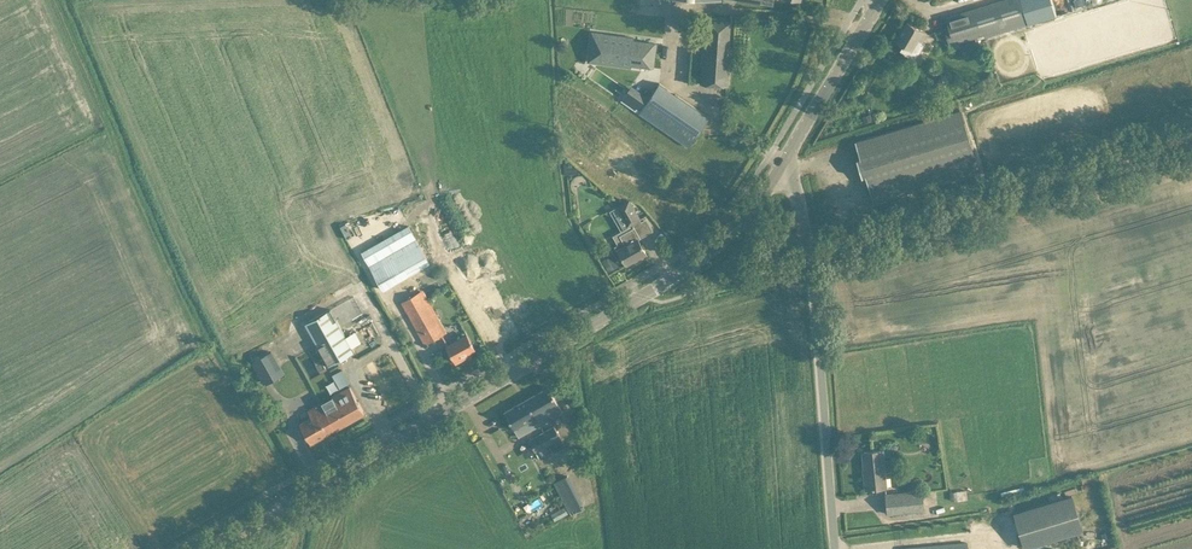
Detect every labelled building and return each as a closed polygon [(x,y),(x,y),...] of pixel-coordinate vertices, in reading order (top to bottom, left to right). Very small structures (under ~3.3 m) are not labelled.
[(946,18),(948,26),(944,27),(949,44),(963,40),(964,44),(1031,24),(1051,18),(1045,0),(1006,0),(946,18)] [(704,21),(700,84),(728,86),(730,55),(728,55),(730,23),(704,21)] [(896,41),(907,47),(911,50),(917,39),(922,41),(927,33),(908,21),(896,41)] [(598,46),(596,61),(618,64),(618,62),(652,66),(656,44),(633,40),(634,38),(605,34),(603,47),(598,46)] [(650,97),(639,113),(689,147),(709,117),(660,83),(650,97)] [(874,203),(979,172),(960,109),(855,141),(860,157),(856,158),(862,177),(865,176),(874,203)] [(701,203),(706,208),(711,203),(706,198),(701,203)] [(629,199),(616,207),(627,226),(632,222),(640,218),(639,216),(634,207),(629,199)] [(383,289),(429,262),(408,224),(361,252),(383,289)] [(623,241),(614,246),(617,251),(618,250),(620,253),(626,264),(638,257),(639,259),(647,254),(641,244),(638,239),(641,237),(634,226),(619,234),(623,241)] [(613,251),(602,258),(609,271),(621,264),(613,251)] [(460,260),(455,263),(463,276),(467,273),(460,260)] [(426,344),(445,333),(421,290),(402,301),(426,344)] [(343,330),(316,345),(329,366),(355,351),(343,330)] [(447,346),(450,351),(456,362),(464,357),(463,355),(475,348),(469,338),(467,335),(447,346)] [(263,385),(284,373),(271,351),(251,361),(263,385)] [(339,387),(350,381),(343,368),(332,373),(339,387)] [(549,386),(526,399),(541,424),(563,411),(549,386)] [(350,387),(321,403),(336,429),(365,413),(350,387)] [(505,411),(510,422),(515,429),(519,436),(541,424),(526,399),(505,411)] [(300,423),(305,433),(311,443),(336,429),(321,403),(308,410),(311,417),(300,423)] [(553,425),(541,432),(552,452),(565,444),(553,425)] [(552,452),(541,432),(528,439),(539,459),(552,452)] [(882,450),(875,450),(863,452),(865,474),(866,489),(886,487),(884,471),(894,470),(893,459),(883,460),(882,450)] [(554,482),(571,515),(586,507),(569,474),(554,482)] [(924,510),(923,490),(886,494),(888,513),(924,510)] [(950,491),(951,501),(967,500),(966,490),(950,491)] [(1082,530),(1072,495),(1014,512),(1025,548),(1082,530)]
